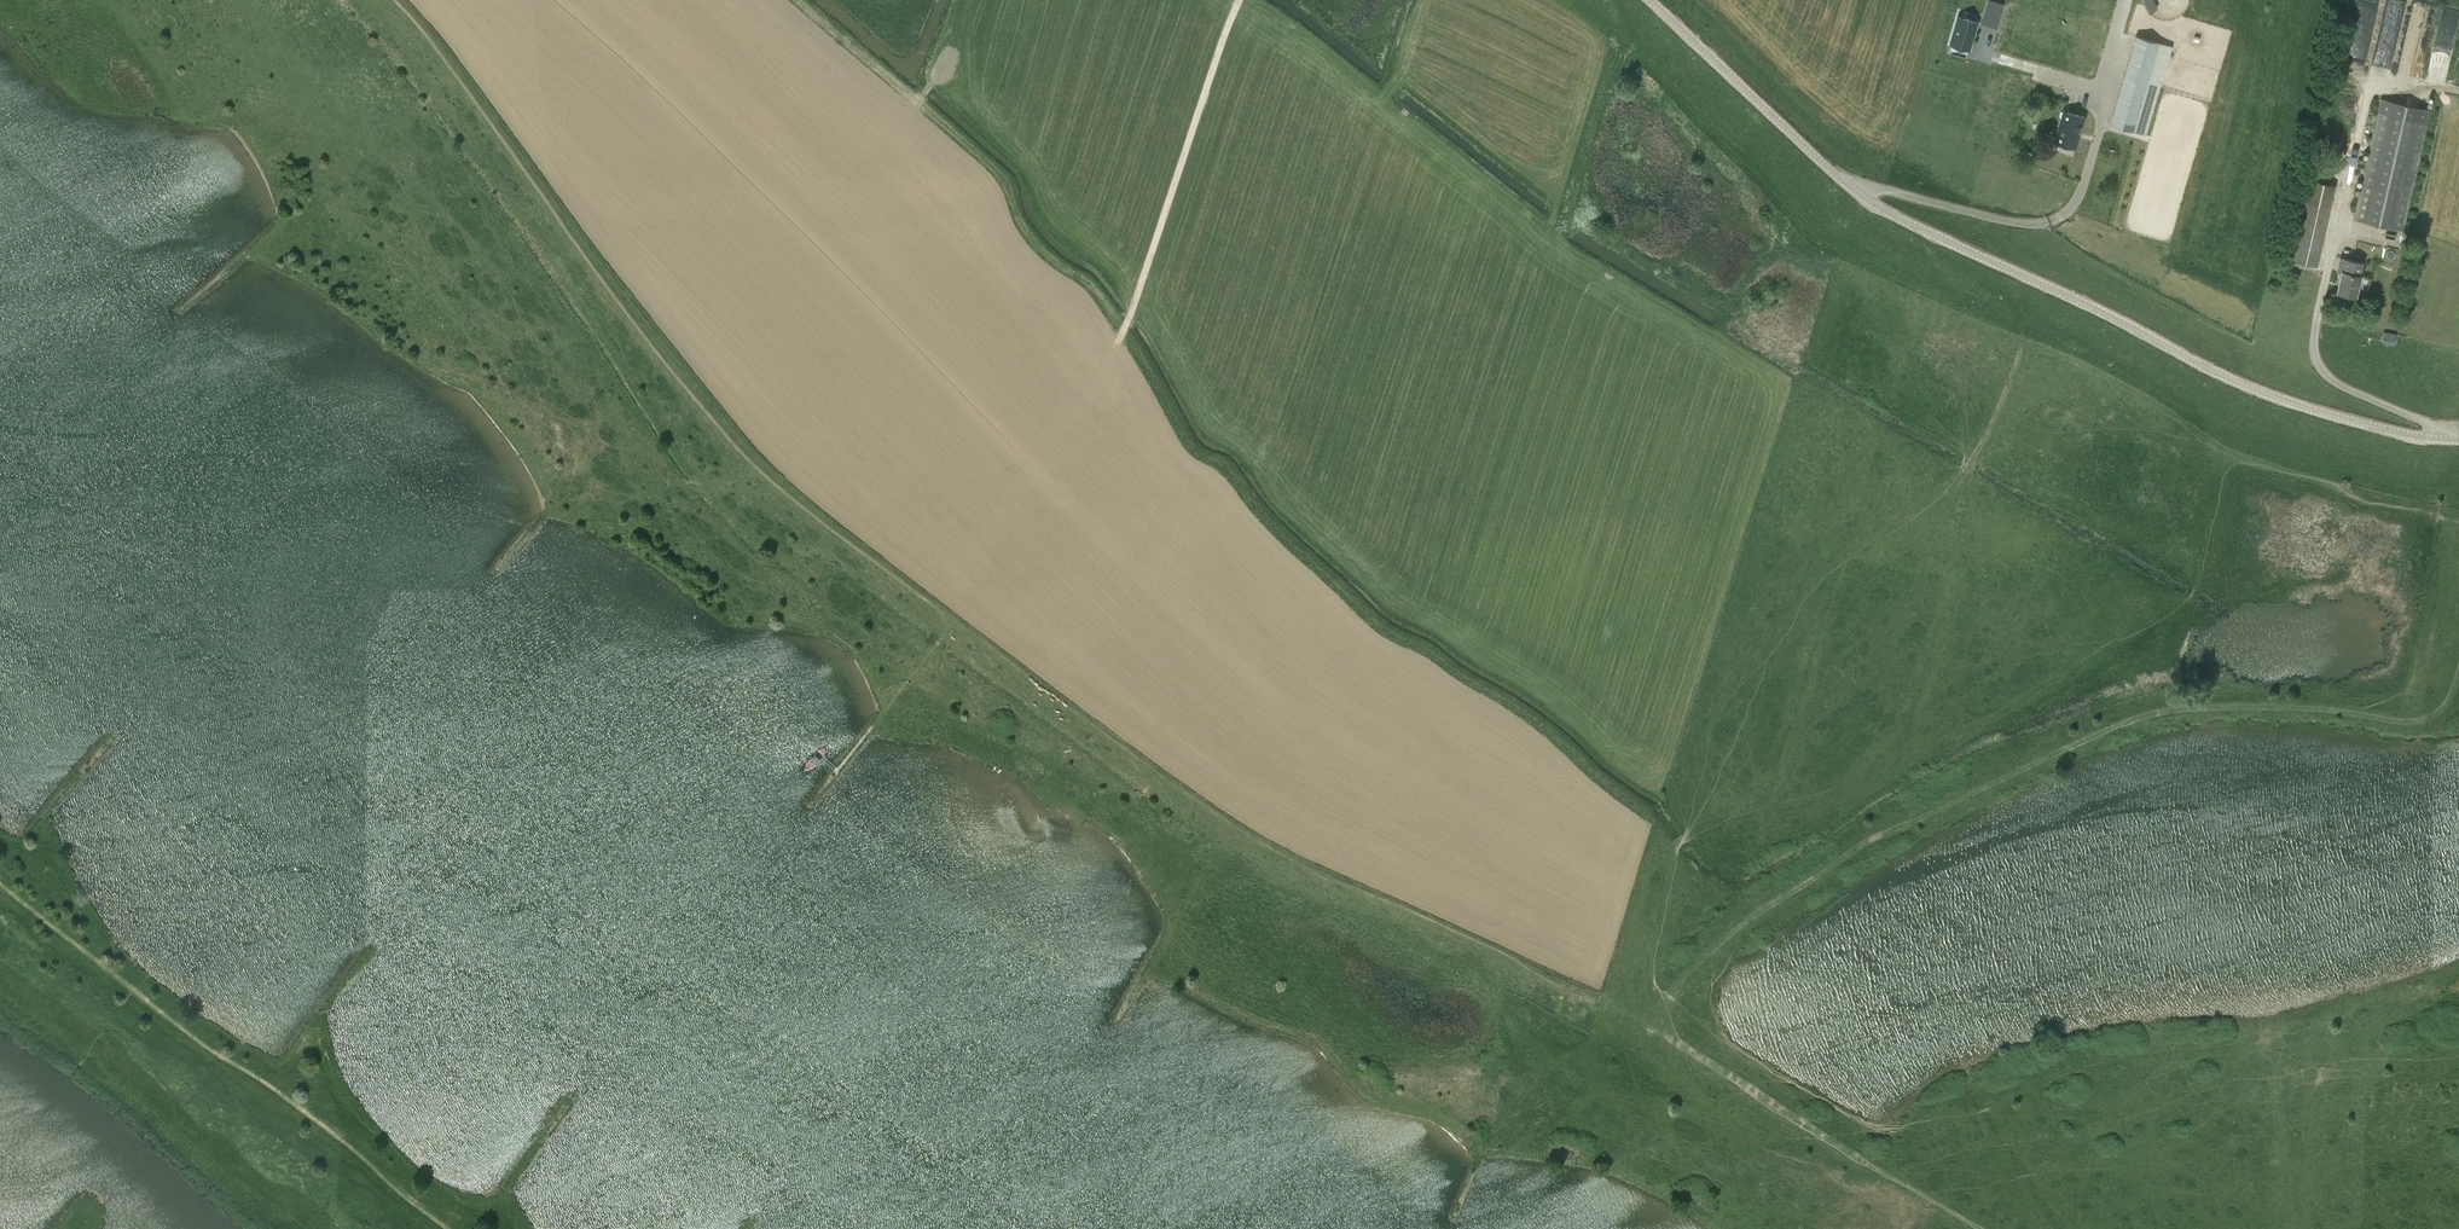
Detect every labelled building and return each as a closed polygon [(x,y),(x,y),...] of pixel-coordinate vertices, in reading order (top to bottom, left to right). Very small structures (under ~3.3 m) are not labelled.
[(1996,1),(1992,17),(1999,19),(2003,4),(1996,1)] [(1958,16),(1950,44),(1969,50),(1977,22),(1958,16)] [(2145,134),(2171,46),(2136,35),(2110,123),(2145,134)] [(2373,72),(2384,76),(2388,64),(2380,61),(2382,55),(2379,54),(2373,72)] [(2403,230),(2430,110),(2380,99),(2354,219),(2403,230)] [(2075,147),(2083,116),(2063,110),(2054,142),(2075,147)] [(2312,179),(2307,202),(2294,261),(2317,266),(2335,184),(2312,179)] [(2338,270),(2342,271),(2338,291),(2356,296),(2361,275),(2360,274),(2363,262),(2341,257),(2338,270)] [(2384,330),(2383,341),(2396,343),(2397,332),(2384,330)]
